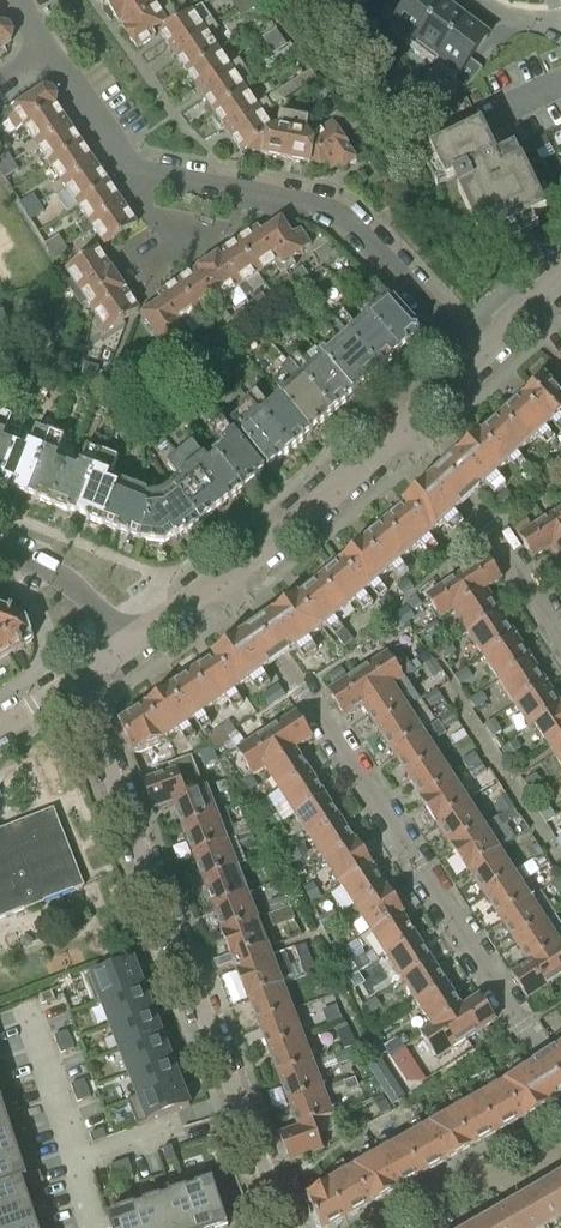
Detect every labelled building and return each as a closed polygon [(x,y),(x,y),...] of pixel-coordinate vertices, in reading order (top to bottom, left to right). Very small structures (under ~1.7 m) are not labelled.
[(110,9),(123,0),(103,0),(110,9)] [(166,0),(123,0),(110,9),(120,24),(121,23),(124,28),(166,0)] [(156,37),(152,33),(167,22),(177,15),(172,7),(167,0),(166,0),(124,28),(125,29),(124,29),(138,50),(156,37)] [(238,9),(251,0),(250,0),(234,0),(232,1),(238,9)] [(256,9),(251,0),(238,9),(244,18),(256,9)] [(355,8),(372,0),(351,0),(355,8)] [(411,48),(444,4),(447,1),(446,0),(412,0),(388,31),(411,48)] [(453,5),(447,1),(444,4),(411,48),(432,64),(465,20),(450,9),(453,5)] [(174,53),(216,24),(213,20),(203,26),(193,11),(160,33),(174,53)] [(465,20),(432,64),(454,81),(488,37),(481,32),(484,29),(468,16),(465,20)] [(10,26),(1,24),(0,25),(0,50),(13,41),(14,33),(10,26)] [(220,30),(216,24),(174,53),(187,72),(220,50),(210,36),(220,30)] [(263,38),(269,46),(282,37),(276,29),(263,38)] [(288,45),(282,37),(269,46),(275,54),(288,45)] [(220,50),(187,72),(201,92),(243,64),(240,59),(230,66),(220,50)] [(378,77),(390,69),(383,58),(371,66),(378,77)] [(257,85),(243,64),(201,92),(214,112),(247,90),(248,91),(257,85)] [(386,88),(397,80),(398,79),(390,69),(378,77),(386,88)] [(311,70),(292,83),(297,92),(317,78),(311,70)] [(277,105),(297,92),(292,83),(272,97),(277,105)] [(17,133),(24,128),(23,128),(56,106),(57,97),(53,91),(45,90),(12,112),(15,115),(8,120),(17,133)] [(247,90),(214,112),(228,132),(270,103),(267,99),(257,105),(248,91),(247,90)] [(329,99),(338,112),(347,106),(338,93),(329,99)] [(274,109),(270,103),(228,132),(242,153),(249,148),(274,129),(264,115),(274,109)] [(24,149),(28,154),(69,125),(56,106),(23,128),(24,128),(33,142),(24,149)] [(355,120),(347,106),(338,112),(347,125),(355,120)] [(274,129),(249,148),(253,154),(287,160),(295,118),(281,115),(278,128),(276,128),(274,129)] [(310,120),(295,118),(287,160),(312,165),(312,164),(321,166),(327,162),(312,137),(310,134),(307,134),(310,120)] [(312,137),(327,162),(332,169),(339,164),(343,170),(357,161),(346,144),(347,143),(333,123),(312,137)] [(483,242),(533,218),(547,211),(522,160),(521,160),(509,136),(491,144),(481,124),(430,149),(446,183),(454,179),(459,190),(458,191),(483,242)] [(40,152),(50,167),(83,145),(69,125),(28,154),(31,159),(40,152)] [(432,125),(419,130),(425,145),(439,139),(432,125)] [(536,152),(550,145),(545,136),(532,142),(532,143),(536,152)] [(96,165),(83,145),(50,167),(60,182),(51,188),(55,193),(96,165)] [(0,171),(13,162),(8,154),(0,159),(0,170),(0,171)] [(19,171),(13,162),(0,171),(6,179),(19,171)] [(67,192),(77,207),(110,185),(96,165),(55,193),(58,198),(67,192)] [(123,204),(110,185),(77,207),(87,222),(78,228),(81,232),(123,204)] [(21,203),(26,212),(39,204),(34,195),(21,203)] [(387,204),(388,205),(398,221),(411,213),(401,196),(387,204)] [(45,212),(39,204),(26,212),(31,221),(45,212)] [(123,204),(81,232),(85,238),(95,232),(105,247),(137,225),(123,204)] [(282,220),(262,233),(286,271),(286,273),(297,266),(293,260),(304,253),(303,252),(311,246),(302,231),(293,237),(282,220)] [(281,274),(286,271),(262,233),(258,227),(237,241),(259,275),(275,264),(281,274)] [(46,245),(51,253),(65,245),(59,236),(46,245)] [(245,284),(259,275),(237,241),(217,255),(239,288),(240,288),(246,298),(252,294),(245,284)] [(70,254),(65,245),(51,253),(56,262),(70,254)] [(66,272),(80,292),(113,270),(99,250),(66,272)] [(225,298),(239,288),(217,255),(197,269),(226,312),(232,308),(225,298)] [(303,268),(291,278),(297,286),(309,276),(303,268)] [(222,315),(226,312),(197,269),(177,282),(200,315),(215,305),(222,315)] [(126,290),(113,270),(80,292),(94,312),(126,290)] [(284,296),(297,286),(291,278),(278,288),(284,296)] [(186,325),(200,315),(177,282),(157,296),(162,302),(181,329),(184,334),(188,338),(192,335),(186,325)] [(370,310),(366,314),(400,352),(417,336),(418,329),(375,283),(366,292),(384,310),(377,318),(370,310)] [(140,310),(138,308),(126,290),(94,312),(99,320),(94,324),(102,336),(140,310)] [(337,308),(321,290),(312,298),(329,316),(337,308)] [(251,305),(257,312),(269,302),(263,295),(251,305)] [(184,334),(181,329),(162,302),(142,316),(164,348),(179,337),(186,347),(192,343),(188,338),(184,334)] [(244,310),(232,319),(238,327),(250,317),(244,310)] [(379,372),(400,352),(366,314),(362,318),(369,325),(361,333),(344,314),(335,322),(379,372)] [(219,342),(238,327),(232,319),(212,334),(219,342)] [(354,394),(379,372),(335,322),(326,331),(344,349),(332,359),(326,352),(321,357),(354,394)] [(268,341),(274,348),(283,340),(276,333),(268,341)] [(206,339),(194,349),(200,356),(212,347),(206,339)] [(187,366),(200,356),(194,349),(182,358),(187,366)] [(65,374),(70,359),(52,352),(47,366),(65,374)] [(298,356),(290,364),(333,414),(354,394),(321,357),(317,360),(323,367),(315,375),(298,356)] [(100,369),(85,364),(82,375),(97,379),(100,369)] [(312,433),(333,414),(290,364),(281,371),(293,386),(286,393),(284,390),(279,394),(312,433)] [(522,399),(548,426),(551,424),(560,434),(560,418),(560,416),(560,415),(560,398),(543,379),(522,399)] [(290,451),(312,433),(279,394),(275,398),(277,401),(269,408),(257,393),(248,401),(290,451)] [(545,429),(548,426),(522,399),(502,418),(527,446),(537,436),(547,447),(556,439),(545,429)] [(268,470),(290,451),(248,401),(240,408),(243,412),(231,421),(238,430),(237,431),(268,470)] [(16,448),(23,429),(26,424),(0,413),(0,484),(1,484),(16,448)] [(517,455),(527,446),(502,418),(481,438),(480,438),(505,466),(509,462),(518,473),(527,466),(517,455)] [(222,446),(214,453),(243,489),(265,472),(223,420),(209,431),(222,446)] [(26,424),(23,429),(16,448),(1,484),(20,492),(19,492),(28,496),(52,434),(37,428),(26,424)] [(67,440),(52,434),(28,496),(36,499),(37,498),(55,506),(69,469),(77,451),(65,446),(67,440)] [(496,474),(505,466),(480,438),(481,438),(478,435),(458,455),(485,485),(495,495),(506,485),(496,474)] [(226,502),(243,489),(214,453),(205,460),(193,445),(180,455),(222,506),(227,503),(226,502)] [(71,513),(79,516),(104,454),(88,448),(79,473),(69,469),(55,506),(72,512),(71,513)] [(119,459),(104,454),(79,516),(87,519),(88,519),(104,525),(104,526),(105,526),(122,483),(111,479),(119,459)] [(217,511),(222,506),(180,455),(168,465),(180,480),(172,487),(201,523),(216,510),(217,511)] [(473,496),(485,485),(458,455),(449,462),(426,484),(454,514),(473,496)] [(141,540),(149,520),(148,496),(147,492),(122,483),(105,526),(141,540)] [(454,514),(426,484),(405,504),(407,506),(406,506),(432,535),(442,525),(452,535),(463,524),(454,514)] [(148,496),(149,520),(141,540),(165,542),(175,534),(177,537),(178,536),(179,537),(187,531),(188,533),(201,523),(172,487),(162,494),(148,496)] [(506,492),(497,500),(504,508),(513,500),(506,492)] [(429,538),(432,535),(406,506),(385,525),(409,554),(421,545),(430,555),(438,548),(429,538)] [(560,536),(560,511),(549,518),(560,536)] [(549,548),(560,541),(560,536),(549,518),(532,529),(527,521),(514,529),(533,559),(549,548)] [(399,563),(409,554),(385,525),(363,543),(389,572),(392,570),(400,581),(408,573),(399,563)] [(549,548),(560,567),(560,541),(549,548)] [(378,582),(389,572),(363,543),(341,563),(366,592),(370,588),(379,599),(387,592),(378,582)] [(443,547),(434,555),(441,563),(450,555),(443,547)] [(474,567),(457,578),(471,600),(484,592),(502,580),(482,550),(469,559),(474,567)] [(363,594),(366,592),(341,563),(320,581),(345,610),(355,601),(364,612),(373,604),(363,594)] [(441,620),(454,611),(471,600),(457,578),(427,598),(441,620)] [(335,619),(345,610),(320,581),(298,600),(322,630),(324,629),(327,627),(336,638),(344,631),(335,619)] [(413,589),(406,581),(397,589),(404,597),(413,589)] [(484,592),(471,600),(454,611),(469,635),(499,615),(484,592)] [(309,640),(322,630),(298,600),(297,598),(274,614),(298,648),(305,659),(306,658),(317,651),(309,640)] [(395,608),(385,598),(378,604),(387,615),(395,608)] [(407,603),(412,611),(420,605),(415,598),(407,603)] [(1,637),(12,653),(21,647),(33,639),(27,622),(13,617),(14,613),(0,607),(0,636),(1,637)] [(416,619),(415,617),(409,609),(408,608),(385,623),(392,634),(416,619)] [(307,659),(306,658),(305,659),(298,648),(274,614),(263,621),(236,641),(267,686),(270,684),(262,673),(285,657),(291,653),(298,664),(307,659)] [(469,635),(483,657),(514,638),(499,615),(469,635)] [(437,622),(424,630),(430,639),(442,630),(437,622)] [(388,630),(375,637),(381,646),(393,639),(388,630)] [(12,653),(1,637),(0,636),(0,661),(12,653)] [(499,682),(529,662),(514,638),(483,657),(499,682)] [(267,686),(236,641),(213,657),(215,659),(214,660),(237,691),(250,682),(258,693),(267,686)] [(451,644),(438,652),(444,660),(457,652),(451,644)] [(357,674),(373,699),(405,679),(404,678),(416,670),(400,646),(388,654),(357,674)] [(235,692),(237,691),(214,660),(193,675),(215,706),(226,698),(234,709),(243,703),(235,692)] [(499,682),(514,705),(544,685),(529,662),(499,682)] [(350,664),(330,677),(334,684),(354,671),(350,664)] [(440,675),(432,664),(423,669),(431,680),(440,675)] [(461,685),(472,678),(467,669),(456,677),(461,685)] [(357,674),(329,692),(344,717),(363,706),(373,699),(357,674)] [(205,713),(215,706),(193,675),(168,692),(190,724),(195,720),(202,731),(211,725),(205,713)] [(363,706),(378,729),(408,709),(419,702),(405,679),(373,699),(363,706)] [(279,685),(262,696),(269,707),(286,696),(279,685)] [(535,725),(534,724),(559,707),(558,706),(544,685),(514,705),(515,706),(498,716),(499,717),(494,720),(500,729),(504,726),(511,722),(520,735),(535,725)] [(425,698),(431,707),(443,699),(438,690),(425,698)] [(189,725),(190,724),(168,692),(147,707),(170,739),(179,732),(187,742),(196,736),(189,725)] [(482,693),(471,700),(476,709),(487,702),(482,693)] [(558,706),(559,707),(534,724),(535,725),(549,747),(560,740),(560,742),(560,704),(558,706)] [(163,744),(170,739),(147,707),(121,725),(132,756),(163,744)] [(422,732),(408,709),(378,729),(393,752),(423,733),(422,732)] [(297,713),(266,733),(282,758),(295,749),(313,738),(297,713)] [(452,713),(422,732),(423,733),(429,743),(446,732),(445,730),(457,722),(452,713)] [(502,731),(500,729),(494,720),(486,725),(493,736),(502,731)] [(216,751),(217,750),(231,741),(221,727),(206,737),(216,751)] [(282,758),(266,733),(237,751),(253,776),(265,769),(282,758)] [(393,752),(408,776),(438,756),(429,743),(423,733),(393,752)] [(239,736),(231,741),(236,748),(244,743),(239,736)] [(560,766),(560,742),(560,740),(549,747),(560,766)] [(504,750),(508,757),(522,748),(517,741),(504,750)] [(295,749),(282,758),(265,769),(280,793),(310,773),(295,749)] [(463,761),(469,769),(480,762),(474,754),(463,761)] [(453,779),(438,756),(408,776),(423,798),(453,779)] [(481,762),(480,762),(469,769),(474,778),(487,771),(481,762)] [(154,810),(174,802),(173,802),(187,796),(177,769),(143,782),(154,810)] [(326,797),(310,773),(280,793),(296,816),(326,797)] [(536,775),(525,782),(530,790),(541,783),(536,775)] [(249,781),(254,788),(262,783),(257,776),(249,781)] [(420,800),(436,825),(469,803),(453,779),(423,798),(423,799),(420,800)] [(229,790),(225,782),(216,786),(219,793),(229,790)] [(498,787),(485,795),(491,805),(504,797),(498,787)] [(207,789),(187,796),(173,802),(174,802),(184,829),(217,816),(207,789)] [(296,816),(311,840),(341,820),(326,797),(296,816)] [(272,799),(264,804),(269,811),(277,806),(272,799)] [(556,818),(545,802),(536,808),(547,824),(556,818)] [(483,826),(469,803),(436,825),(451,847),(483,826)] [(84,887),(54,809),(0,830),(0,919),(24,909),(24,911),(44,902),(42,895),(71,883),(74,891),(84,887)] [(514,809),(501,817),(503,820),(512,836),(509,838),(512,842),(530,830),(519,814),(518,815),(514,809)] [(217,816),(184,829),(194,855),(228,842),(217,816)] [(355,842),(341,820),(311,840),(325,862),(357,842),(357,841),(355,842)] [(287,821),(274,829),(281,838),(293,830),(287,821)] [(234,826),(238,838),(251,833),(246,822),(234,826)] [(451,847),(467,872),(499,850),(483,826),(451,847)] [(238,839),(241,848),(255,842),(251,834),(238,839)] [(204,882),(238,868),(228,842),(194,855),(204,882)] [(325,862),(341,886),(373,866),(357,842),(325,862)] [(534,860),(542,854),(536,845),(528,850),(534,860)] [(295,850),(286,855),(285,855),(290,864),(300,859),(295,850)] [(515,875),(499,850),(467,872),(469,871),(484,894),(515,875)] [(250,863),(253,871),(254,873),(268,867),(264,858),(250,863)] [(388,889),(373,866),(341,886),(356,909),(388,889)] [(204,882),(214,907),(248,895),(238,868),(204,882)] [(484,894),(500,919),(530,899),(520,883),(515,875),(484,894)] [(530,899),(536,908),(558,892),(560,890),(560,878),(552,884),(530,899)] [(314,883),(304,888),(308,896),(312,904),(323,898),(314,883)] [(372,934),(402,914),(404,913),(388,889),(356,909),(372,934)] [(258,920),(248,895),(214,907),(224,932),(222,933),(223,933),(258,920)] [(282,897),(269,903),(273,913),(286,908),(282,897)] [(536,908),(530,899),(500,919),(515,941),(545,921),(536,908)] [(331,911),(319,919),(321,922),(325,929),(338,921),(331,911)] [(283,926),(277,913),(276,913),(268,916),(274,930),(281,926),(283,926)] [(418,939),(402,914),(372,934),(387,958),(418,939)] [(254,964),(250,955),(269,948),(258,920),(223,933),(234,961),(237,970),(254,964)] [(529,964),(541,956),(560,944),(545,921),(515,941),(529,964)] [(346,948),(341,939),(332,945),(337,953),(346,948)] [(433,962),(418,939),(387,958),(403,982),(433,962)] [(560,944),(541,956),(558,981),(560,979),(560,943),(560,944)] [(316,972),(306,945),(295,949),(305,976),(316,972)] [(336,954),(341,963),(349,979),(364,971),(366,970),(353,949),(352,949),(350,946),(336,954)] [(248,999),(283,985),(282,982),(294,977),(284,953),(272,957),(269,948),(250,955),(254,964),(237,970),(248,999)] [(558,981),(541,956),(529,964),(512,975),(528,1000),(558,981)] [(96,1004),(102,1002),(101,1001),(143,985),(133,960),(86,978),(96,1004)] [(403,982),(417,1004),(447,984),(433,962),(403,982)] [(320,972),(310,976),(316,988),(325,984),(320,972)] [(359,974),(350,980),(356,989),(364,983),(359,974)] [(462,1007),(447,984),(417,1004),(432,1027),(449,1016),(462,1007)] [(111,1026),(152,1010),(143,985),(101,1001),(102,1002),(111,1026)] [(293,1012),(283,985),(248,999),(249,999),(259,1025),(293,1012)] [(39,997),(42,1006),(56,1001),(52,992),(39,997)] [(480,996),(462,1007),(449,1016),(466,1041),(496,1021),(480,996)] [(370,1015),(381,1007),(375,998),(364,1006),(370,1015)] [(341,1019),(335,1005),(322,1011),(327,1025),(341,1019)] [(152,1010),(111,1026),(120,1050),(161,1034),(152,1010)] [(259,1025),(270,1051),(303,1038),(293,1012),(259,1025)] [(437,1060),(466,1041),(449,1016),(432,1027),(421,1035),(437,1060)] [(344,1050),(346,1049),(357,1044),(347,1024),(336,1029),(338,1034),(337,1034),(344,1050)] [(58,1046),(71,1041),(68,1032),(54,1037),(58,1046)] [(161,1034),(120,1050),(129,1074),(171,1058),(161,1034)] [(280,1077),(313,1064),(303,1038),(270,1051),(280,1077)] [(398,1038),(384,1047),(390,1057),(404,1049),(405,1048),(398,1038)] [(71,1041),(58,1046),(61,1055),(75,1050),(71,1041)] [(390,1057),(407,1084),(426,1084),(404,1049),(390,1057)] [(334,1056),(338,1065),(351,1060),(347,1050),(334,1056)] [(560,1099),(560,1050),(543,1061),(528,1071),(550,1106),(560,1099)] [(406,1097),(379,1056),(366,1065),(392,1106),(406,1097)] [(171,1058),(129,1074),(138,1097),(139,1098),(180,1082),(171,1058)] [(525,1122),(550,1106),(528,1071),(520,1060),(508,1068),(515,1079),(503,1087),(523,1120),(525,1122)] [(290,1103),(323,1090),(313,1064),(280,1077),(290,1103)] [(9,1079),(6,1069),(0,1072),(0,1082),(9,1079)] [(472,1149),(523,1120),(503,1087),(500,1089),(494,1077),(485,1082),(491,1094),(466,1108),(460,1096),(451,1101),(457,1113),(453,1115),(471,1147),(472,1149)] [(71,1086),(74,1095),(88,1090),(84,1081),(71,1086)] [(139,1098),(138,1097),(127,1101),(138,1127),(190,1107),(180,1082),(139,1098)] [(91,1099),(88,1090),(74,1095),(78,1104),(91,1099)] [(314,1124),(334,1117),(323,1090),(290,1103),(299,1128),(300,1129),(314,1124)] [(11,1128),(10,1126),(5,1109),(18,1105),(15,1095),(2,1100),(2,1102),(0,1103),(0,1132),(11,1128)] [(376,1107),(381,1116),(391,1111),(385,1101),(376,1107)] [(447,1161),(471,1147),(453,1115),(441,1122),(435,1110),(426,1115),(432,1127),(428,1129),(447,1161)] [(334,1117),(314,1124),(318,1136),(338,1130),(334,1117)] [(382,1155),(378,1157),(396,1189),(396,1190),(397,1191),(448,1162),(447,1161),(428,1129),(425,1131),(418,1119),(409,1125),(416,1136),(391,1150),(385,1139),(375,1144),(382,1155)] [(13,1135),(26,1130),(23,1121),(10,1126),(11,1128),(0,1132),(0,1160),(19,1154),(19,1152),(13,1135)] [(324,1151),(318,1136),(314,1124),(300,1129),(299,1128),(280,1136),(290,1164),(324,1151)] [(90,1136),(93,1144),(107,1139),(103,1130),(90,1136)] [(22,1161),(35,1156),(32,1147),(19,1152),(19,1154),(0,1160),(0,1188),(28,1179),(27,1177),(22,1161)] [(172,1147),(162,1150),(167,1163),(176,1160),(172,1147)] [(371,1204),(372,1204),(396,1190),(396,1189),(378,1157),(375,1159),(368,1148),(359,1153),(365,1165),(353,1172),(371,1204)] [(120,1164),(124,1178),(133,1175),(128,1161),(120,1164)] [(340,1179),(327,1186),(346,1219),(372,1205),(372,1204),(371,1204),(353,1172),(350,1173),(343,1162),(334,1167),(340,1179)] [(120,1164),(111,1167),(115,1180),(124,1178),(120,1164)] [(198,1227),(228,1227),(218,1195),(232,1190),(224,1166),(181,1180),(185,1191),(186,1190),(198,1227)] [(30,1203),(25,1187),(30,1186),(43,1181),(40,1172),(27,1177),(28,1179),(0,1188),(0,1215),(31,1205),(30,1203)] [(467,1227),(560,1227),(560,1172),(467,1227)] [(304,1199),(315,1227),(331,1227),(346,1219),(327,1186),(319,1190),(313,1179),(303,1185),(309,1196),(304,1199)] [(161,1200),(160,1201),(169,1227),(198,1227),(186,1190),(185,1191),(169,1196),(170,1197),(161,1200)] [(141,1227),(169,1227),(160,1201),(161,1200),(161,1198),(143,1204),(144,1206),(135,1209),(134,1209),(141,1227)] [(33,1212),(46,1208),(43,1199),(30,1203),(31,1205),(0,1215),(0,1227),(38,1227),(33,1212)] [(134,1209),(135,1209),(135,1207),(117,1213),(118,1215),(107,1218),(111,1227),(141,1227),(134,1209)]
